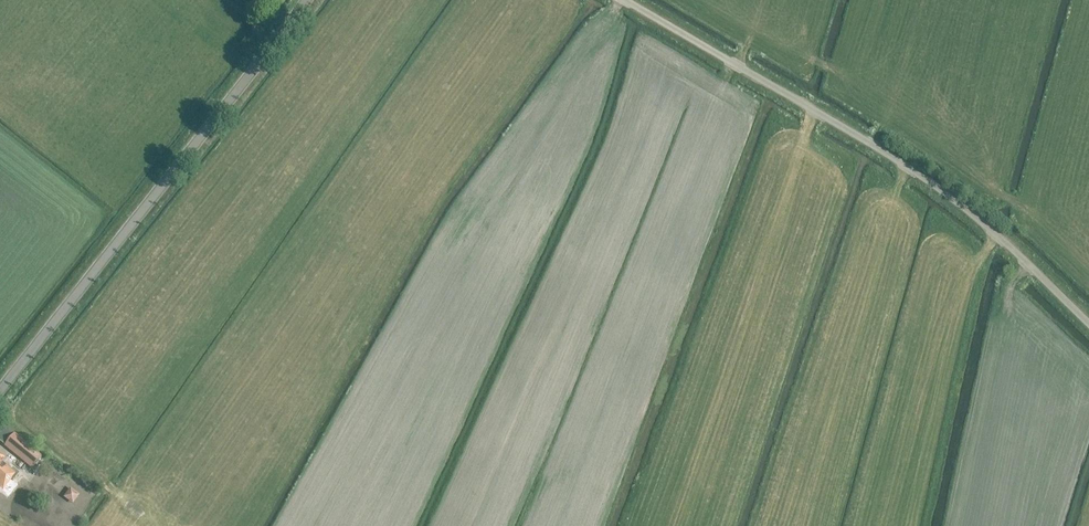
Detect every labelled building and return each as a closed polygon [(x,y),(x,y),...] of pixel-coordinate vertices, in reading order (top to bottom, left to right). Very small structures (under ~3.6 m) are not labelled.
[(33,468),(42,457),(15,434),(6,445),(33,468)] [(4,483),(6,484),(15,473),(13,472),(0,461),(0,488),(4,483)] [(73,486),(66,496),(75,503),(83,494),(73,486)]
